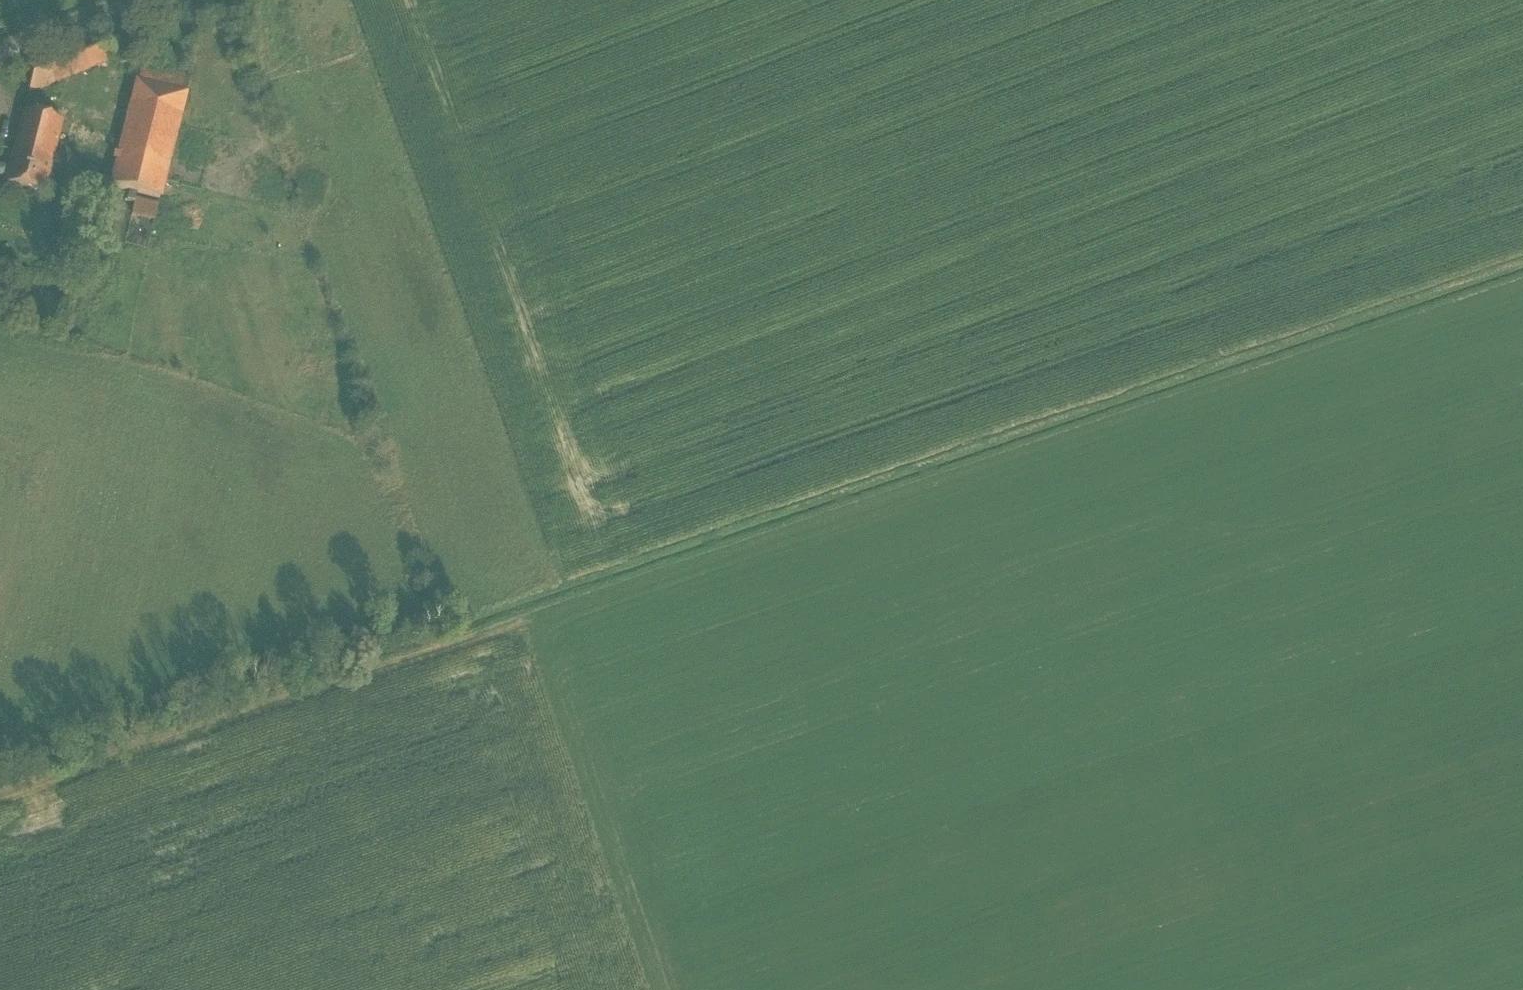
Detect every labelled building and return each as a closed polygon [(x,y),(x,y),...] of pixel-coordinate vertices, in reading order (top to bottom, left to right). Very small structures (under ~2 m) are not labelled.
[(104,35),(87,41),(96,67),(114,61),(104,35)] [(87,41),(44,57),(53,82),(96,67),(87,41)] [(53,82),(44,57),(35,60),(28,91),(53,82)] [(190,76),(142,64),(119,155),(167,168),(190,76)] [(63,121),(24,111),(14,151),(53,161),(54,155),(59,156),(60,151),(56,150),(56,148),(60,134),(63,121)] [(70,137),(60,134),(56,148),(67,151),(70,137)] [(53,161),(14,151),(10,166),(9,166),(5,184),(45,193),(53,161)] [(167,168),(119,155),(111,185),(160,198),(167,168)] [(158,204),(136,198),(132,214),(154,220),(158,204)] [(70,261),(60,268),(68,280),(78,273),(70,261)]
